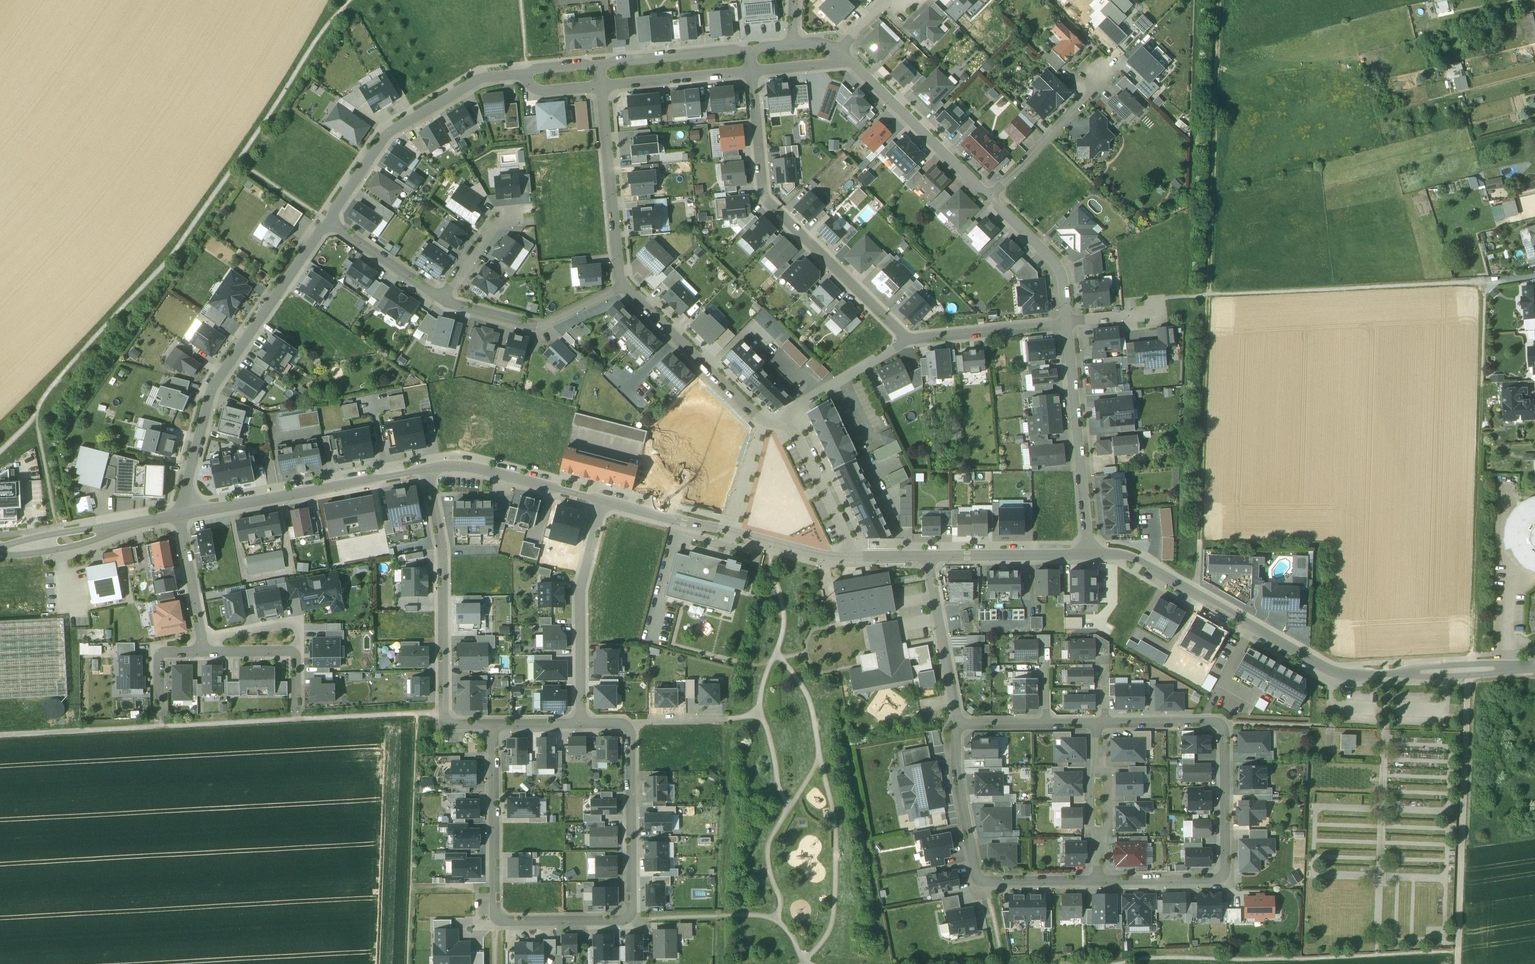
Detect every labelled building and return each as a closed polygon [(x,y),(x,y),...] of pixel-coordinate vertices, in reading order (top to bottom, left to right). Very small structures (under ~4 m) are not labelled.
[(619,18),(616,18),(618,40),(618,41),(625,40),(628,40),(626,18),(630,18),(628,0),(618,0),(619,18)] [(745,25),(778,22),(776,0),(742,0),(745,25)] [(837,26),(854,10),(846,3),(844,0),(829,0),(820,9),(837,26)] [(953,4),(964,14),(970,8),(976,14),(985,5),(980,0),(950,0),(953,4)] [(1109,3),(1123,16),(1132,6),(1127,0),(1106,0),(1109,3)] [(1437,15),(1449,12),(1446,1),(1434,4),(1437,15)] [(947,16),(935,3),(929,9),(942,22),(941,22),(947,16)] [(1109,3),(1100,12),(1106,18),(1117,28),(1126,18),(1123,16),(1109,3)] [(737,4),(728,5),(729,13),(730,13),(731,23),(739,22),(737,4)] [(953,4),(945,13),(955,23),(964,14),(953,4)] [(929,9),(908,30),(920,43),(927,36),(934,43),(942,35),(935,28),(941,22),(942,22),(929,9)] [(729,13),(710,14),(711,24),(710,24),(711,34),(712,34),(713,38),(732,36),(731,23),(730,13),(729,13)] [(1522,17),(1529,46),(1534,44),(1534,21),(1533,14),(1522,17)] [(1142,15),(1134,24),(1144,34),(1152,25),(1142,15)] [(574,16),(564,17),(567,53),(587,51),(584,22),(575,23),(574,16)] [(651,21),(651,18),(638,20),(640,43),(652,42),(652,44),(670,42),(670,41),(668,21),(668,19),(651,21)] [(1106,18),(1097,27),(1118,47),(1127,37),(1117,28),(1106,18)] [(693,19),(680,20),(682,40),(682,41),(696,39),(695,28),(694,19),(693,19)] [(879,19),(870,27),(874,32),(879,27),(883,23),(879,19)] [(603,20),(584,22),(587,51),(598,50),(606,49),(603,20)] [(680,20),(668,21),(670,41),(682,40),(680,20)] [(1083,46),(1060,23),(1059,22),(1050,31),(1051,32),(1061,42),(1052,51),(1052,50),(1052,51),(1065,64),(1066,64),(1065,63),(1074,55),(1075,55),(1074,55),(1075,56),(1084,47),(1084,46),(1083,46)] [(896,44),(879,27),(874,32),(861,46),(878,63),(888,53),(896,44)] [(896,44),(888,53),(892,57),(904,44),(900,40),(896,44)] [(1143,46),(1127,63),(1143,79),(1150,85),(1152,82),(1171,62),(1157,48),(1152,54),(1143,46)] [(1065,64),(1052,52),(1049,55),(1046,53),(1041,57),(1057,72),(1065,64)] [(988,71),(995,63),(989,58),(982,66),(988,71)] [(1461,63),(1451,65),(1455,79),(1465,77),(1464,71),(1463,71),(1461,63)] [(914,77),(902,65),(891,76),(904,88),(910,81),(914,77)] [(1047,72),(1034,86),(1039,92),(1028,103),(1028,104),(1041,117),(1043,119),(1056,107),(1057,107),(1069,95),(1069,94),(1069,93),(1053,78),(1047,72)] [(910,81),(914,85),(922,77),(918,73),(914,77),(910,81)] [(386,75),(373,82),(387,106),(399,99),(391,84),(386,75)] [(914,85),(911,89),(915,93),(927,81),(923,76),(922,77),(914,85)] [(915,93),(915,94),(931,110),(940,101),(953,87),(947,81),(942,86),(932,76),(927,81),(915,93)] [(1135,87),(1125,77),(1116,85),(1124,93),(1125,92),(1130,97),(1138,89),(1135,87)] [(1466,77),(1455,79),(1458,92),(1469,89),(1466,77)] [(1143,79),(1135,87),(1138,89),(1148,100),(1159,88),(1152,82),(1150,85),(1143,79)] [(396,81),(391,84),(399,99),(405,95),(396,81)] [(362,89),(361,90),(369,103),(374,113),(387,106),(373,82),(362,89)] [(788,83),(768,85),(769,97),(770,109),(771,113),(791,111),(791,105),(789,90),(788,83)] [(357,110),(369,103),(361,90),(362,89),(360,85),(352,89),(353,93),(343,99),(357,110)] [(836,101),(842,107),(853,96),(842,85),(836,101)] [(795,90),(797,105),(809,104),(807,86),(795,87),(795,90)] [(733,88),(711,90),(712,102),(713,113),(725,112),(724,108),(734,107),(733,92),(733,88)] [(745,91),(733,92),(734,107),(734,110),(747,109),(745,91)] [(866,117),(871,111),(873,109),(862,98),(864,96),(859,91),(853,96),(842,107),(850,115),(853,112),(861,121),(866,117)] [(1130,97),(1125,92),(1124,93),(1118,99),(1116,97),(1108,105),(1123,120),(1130,112),(1135,117),(1142,110),(1130,97)] [(685,93),(671,94),(672,105),(673,118),(687,116),(685,93)] [(503,94),(484,96),(486,117),(505,115),(504,105),(503,94)] [(659,95),(645,96),(647,119),(661,118),(660,110),(659,95)] [(645,96),(628,98),(629,110),(630,121),(631,121),(647,119),(645,96)] [(338,106),(351,115),(355,109),(341,99),(336,106),(338,106)] [(940,101),(931,110),(935,114),(944,105),(940,101)] [(1041,117),(1028,104),(1028,103),(1025,101),(1021,105),(1025,109),(1020,113),(1021,113),(1033,126),(1041,117)] [(587,102),(575,103),(578,132),(589,130),(587,102)] [(517,104),(504,105),(505,115),(506,129),(519,128),(517,104)] [(478,105),(471,109),(476,116),(479,125),(484,122),(478,105)] [(563,105),(538,107),(538,117),(540,130),(565,127),(563,105)] [(358,145),(369,128),(351,115),(338,106),(326,124),(333,129),(343,136),(358,145)] [(1455,106),(1448,108),(1451,118),(1459,116),(1455,106)] [(464,107),(449,116),(451,121),(459,134),(460,134),(475,125),(464,107)] [(955,112),(950,108),(938,120),(942,125),(946,130),(947,129),(952,134),(956,130),(966,119),(962,115),(962,114),(957,109),(955,112)] [(629,110),(622,111),(624,126),(631,126),(631,121),(630,121),(629,110)] [(870,121),(875,116),(871,111),(866,117),(870,121)] [(1097,112),(1090,119),(1090,129),(1103,129),(1103,124),(1107,121),(1097,112)] [(1033,126),(1021,113),(1017,118),(1029,130),(1034,126),(1033,126)] [(707,116),(708,124),(716,124),(715,115),(707,116)] [(538,117),(525,118),(526,136),(540,134),(540,130),(538,117)] [(966,119),(956,130),(962,136),(973,125),(975,124),(968,117),(966,119)] [(1017,118),(1004,131),(1019,145),(1031,132),(1029,130),(1017,118)] [(459,134),(451,121),(445,124),(450,133),(454,140),(461,136),(460,134),(459,134)] [(881,144),(891,134),(879,123),(872,130),(871,129),(866,134),(867,135),(861,141),(872,152),(881,144)] [(438,124),(421,134),(430,150),(432,153),(449,143),(449,142),(445,136),(438,124)] [(962,136),(960,138),(965,142),(977,130),(973,125),(962,136)] [(742,127),(720,129),(722,150),(738,149),(744,148),(742,127)] [(340,140),(343,136),(333,129),(330,134),(340,140)] [(965,142),(962,145),(976,159),(992,143),(986,137),(987,136),(987,133),(985,131),(982,131),(981,132),(978,129),(965,142)] [(1103,129),(1090,129),(1091,135),(1085,141),(1082,141),(1078,145),(1078,159),(1092,159),(1100,151),(1108,151),(1108,144),(1108,142),(1113,137),(1105,129),(1103,129)] [(699,132),(690,133),(691,141),(700,140),(699,132)] [(454,140),(450,133),(445,136),(449,142),(449,143),(452,148),(457,145),(454,140)] [(430,150),(422,136),(412,143),(421,153),(422,155),(430,150)] [(659,154),(658,137),(651,137),(636,138),(633,139),(633,146),(630,147),(631,157),(647,155),(659,154)] [(896,145),(887,155),(887,156),(897,165),(915,147),(914,146),(914,147),(910,143),(905,137),(896,145)] [(829,140),(829,150),(838,150),(838,140),(829,140)] [(410,141),(404,150),(413,157),(417,159),(421,153),(412,143),(410,141)] [(462,150),(467,146),(464,141),(458,144),(462,150)] [(885,148),(880,154),(884,158),(887,156),(887,155),(896,145),(892,141),(885,148)] [(992,143),(976,159),(990,173),(993,170),(1005,157),(1006,156),(1001,151),(1002,150),(1002,147),(999,144),(996,144),(995,146),(992,143)] [(885,148),(881,144),(872,152),(867,159),(871,163),(880,154),(885,148)] [(386,165),(400,175),(413,157),(404,150),(399,146),(386,165)] [(798,146),(780,148),(781,160),(794,159),(799,158),(798,146)] [(915,147),(897,165),(906,174),(906,175),(917,165),(925,156),(919,151),(918,151),(915,148),(915,147)] [(738,149),(722,150),(723,158),(739,157),(738,149)] [(647,155),(631,157),(632,165),(647,163),(647,155)] [(1005,157),(993,170),(997,174),(1009,161),(1005,157)] [(781,160),(775,160),(777,185),(796,183),(794,159),(781,160)] [(871,163),(867,159),(858,167),(863,171),(871,163)] [(724,164),(722,164),(724,187),(736,186),(746,185),(745,175),(744,175),(742,163),(724,164)] [(917,165),(906,175),(906,174),(903,177),(908,182),(918,172),(921,169),(917,165)] [(950,182),(934,167),(923,178),(914,187),(915,188),(929,202),(930,202),(943,189),(950,182)] [(657,187),(655,171),(641,173),(628,174),(629,186),(632,186),(633,196),(639,195),(650,194),(654,194),(653,187),(657,187)] [(875,179),(867,172),(864,175),(863,173),(858,178),(867,188),(875,179)] [(908,182),(905,185),(912,191),(915,188),(914,187),(923,178),(918,172),(908,182)] [(1485,173),(1468,178),(1471,189),(1488,185),(1485,173)] [(394,184),(379,174),(369,189),(392,205),(402,190),(394,184)] [(423,180),(414,174),(406,185),(412,190),(415,192),(423,180)] [(502,178),(496,179),(498,201),(520,199),(520,195),(518,177),(511,177),(511,176),(502,177),(502,178)] [(530,176),(518,177),(520,195),(532,194),(530,176)] [(406,185),(397,179),(394,184),(402,190),(408,194),(412,190),(406,185)] [(480,184),(469,191),(484,200),(487,195),(480,184)] [(475,214),(484,200),(469,191),(461,186),(447,208),(473,225),(479,216),(475,214)] [(857,187),(847,200),(857,208),(867,196),(857,187)] [(943,189),(930,202),(929,202),(926,205),(932,211),(948,195),(943,189)] [(977,210),(959,192),(953,199),(941,211),(942,212),(959,228),(969,219),(977,210)] [(811,193),(795,209),(809,222),(824,207),(811,193)] [(948,195),(932,211),(938,217),(942,212),(941,211),(953,199),(948,195)] [(749,197),(726,199),(727,210),(723,211),(723,220),(739,218),(746,218),(745,213),(751,213),(749,197)] [(726,199),(715,200),(717,220),(723,220),(723,211),(727,210),(726,199)] [(639,202),(637,202),(638,210),(655,209),(655,200),(651,201),(639,202)] [(1516,202),(1504,205),(1506,212),(1515,210),(1518,209),(1516,202)] [(374,214),(359,203),(349,217),(372,233),(382,219),(374,214)] [(381,204),(374,214),(389,223),(395,214),(381,204)] [(276,218),(293,230),(304,215),(289,205),(286,210),(283,208),(276,218)] [(662,229),(660,208),(655,209),(638,210),(634,211),(637,232),(640,231),(652,230),(662,229)] [(1515,210),(1506,212),(1508,218),(1516,216),(1515,210)] [(1060,229),(1059,230),(1063,235),(1063,236),(1075,248),(1075,247),(1080,252),(1083,249),(1095,237),(1096,236),(1085,226),(1089,222),(1078,211),(1068,221),(1060,229)] [(699,214),(699,222),(708,221),(707,213),(699,214)] [(739,218),(747,226),(755,218),(751,213),(745,213),(746,218),(739,218)] [(269,214),(254,236),(275,250),(282,240),(285,242),(293,230),(276,218),(269,214)] [(464,226),(449,215),(446,221),(450,224),(451,224),(461,230),(464,226)] [(747,234),(760,221),(756,217),(755,218),(747,226),(743,230),(747,234)] [(1064,217),(1055,225),(1060,229),(1068,221),(1064,217)] [(743,238),(756,251),(765,242),(773,233),(776,231),(762,218),(760,221),(747,234),(743,238)] [(832,219),(819,232),(833,246),(839,240),(846,233),(832,219)] [(969,219),(959,228),(956,231),(961,236),(964,232),(973,223),(969,219)] [(969,236),(982,249),(998,231),(986,219),(980,225),(969,236)] [(964,232),(969,236),(980,225),(976,221),(973,223),(964,232)] [(450,224),(441,238),(450,245),(456,249),(459,245),(460,246),(465,239),(464,239),(466,234),(461,230),(451,224),(450,224)] [(846,233),(839,240),(846,246),(858,233),(852,227),(846,233)] [(773,233),(765,242),(769,246),(772,243),(777,238),(773,233)] [(534,246),(519,235),(515,242),(523,248),(529,253),(534,246)] [(777,238),(772,243),(776,247),(784,239),(780,235),(777,238)] [(515,242),(506,236),(493,256),(501,262),(509,267),(510,267),(523,248),(515,242)] [(1107,248),(1095,237),(1083,249),(1091,256),(1100,252),(1107,248)] [(450,245),(441,238),(437,243),(447,250),(450,245)] [(881,253),(866,238),(846,258),(861,273),(871,264),(881,253)] [(797,251),(784,239),(776,247),(766,257),(778,269),(779,270),(786,262),(797,251)] [(437,243),(434,241),(431,246),(446,257),(449,252),(447,250),(437,243)] [(1012,244),(1008,241),(991,257),(1000,265),(1002,263),(1008,269),(1021,256),(1022,255),(1018,251),(1019,250),(1012,244)] [(653,242),(639,256),(654,271),(658,275),(661,271),(671,261),(653,242)] [(904,242),(899,247),(904,252),(909,246),(904,242)] [(431,246),(426,243),(422,249),(426,252),(417,265),(438,279),(451,260),(446,257),(431,246)] [(699,247),(694,253),(700,258),(705,252),(699,247)] [(883,251),(881,253),(871,264),(876,269),(878,267),(888,256),(883,251)] [(1091,256),(1083,259),(1085,275),(1102,274),(1100,252),(1091,256)] [(888,256),(878,267),(883,272),(883,271),(884,272),(893,264),(894,265),(900,259),(896,256),(894,258),(890,254),(888,256)] [(1015,276),(1028,263),(1021,256),(1008,269),(1015,276)] [(578,268),(587,267),(586,257),(572,258),(573,268),(578,268)] [(778,269),(766,257),(761,262),(774,274),(778,269)] [(639,259),(632,265),(643,279),(650,273),(639,259)] [(798,267),(786,280),(789,282),(787,284),(787,287),(792,291),(794,291),(796,289),(799,292),(802,289),(815,276),(818,272),(806,260),(798,267)] [(347,276),(367,289),(374,279),(377,274),(357,261),(347,276)] [(509,267),(501,262),(498,267),(505,272),(512,277),(516,272),(510,267),(509,267)] [(786,262),(779,270),(778,269),(774,274),(773,275),(778,279),(782,275),(790,266),(786,262)] [(498,267),(492,263),(488,268),(500,277),(499,277),(501,278),(505,272),(498,267)] [(790,266),(782,275),(786,280),(798,267),(794,263),(790,266)] [(1028,263),(1015,276),(1019,280),(1022,280),(1036,279),(1038,279),(1037,273),(1028,263)] [(893,264),(884,272),(883,271),(883,272),(873,282),(884,293),(884,292),(889,298),(900,287),(908,278),(911,276),(902,267),(899,270),(894,265),(893,264)] [(488,268),(484,266),(480,273),(481,273),(477,278),(476,278),(472,284),(487,295),(489,292),(494,295),(499,287),(496,285),(499,280),(498,279),(499,277),(500,277),(488,268)] [(600,266),(578,268),(580,287),(602,284),(600,266)] [(322,270),(317,277),(331,286),(335,279),(322,270)] [(667,278),(662,283),(671,292),(679,284),(684,279),(675,270),(667,278)] [(662,283),(667,278),(661,271),(658,275),(654,271),(645,281),(655,291),(662,283)] [(239,278),(233,273),(223,287),(222,286),(216,296),(218,298),(213,305),(228,316),(231,318),(238,308),(243,300),(244,300),(244,299),(251,289),(245,285),(247,282),(239,277),(239,278)] [(317,302),(320,304),(332,287),(331,286),(317,277),(312,274),(309,278),(308,277),(303,285),(304,286),(301,291),(306,294),(317,302)] [(815,276),(802,289),(807,293),(819,280),(815,276)] [(908,278),(900,287),(905,292),(913,283),(908,278)] [(365,292),(372,297),(381,284),(374,279),(367,289),(365,292)] [(1036,279),(1022,280),(1023,283),(1021,283),(1022,289),(1018,289),(1019,298),(1020,298),(1020,297),(1023,297),(1024,314),(1047,312),(1046,311),(1049,311),(1050,309),(1050,306),(1048,304),(1046,304),(1044,281),(1037,281),(1036,279)] [(1108,280),(1082,283),(1084,309),(1110,306),(1108,280)] [(827,281),(814,294),(827,307),(835,299),(840,293),(827,281)] [(923,288),(916,281),(904,293),(911,300),(916,295),(923,288)] [(381,284),(372,297),(377,301),(381,296),(385,298),(391,289),(382,283),(381,284)] [(671,292),(664,298),(681,315),(695,300),(679,284),(671,292)] [(1496,287),(1490,292),(1494,297),(1500,293),(1496,287)] [(401,293),(394,288),(392,288),(391,289),(385,298),(381,296),(377,301),(373,306),(374,310),(377,312),(381,312),(382,309),(398,320),(397,321),(397,324),(401,326),(404,326),(405,325),(408,320),(411,319),(414,314),(413,312),(418,306),(417,303),(411,299),(409,299),(401,294),(401,293)] [(1524,288),(1525,299),(1523,299),(1524,309),(1525,309),(1526,319),(1534,319),(1534,288),(1524,288)] [(314,307),(317,302),(306,294),(303,299),(314,307)] [(930,309),(916,295),(911,300),(900,311),(913,325),(930,309)] [(823,311),(827,315),(834,308),(839,303),(835,299),(827,307),(823,311)] [(839,303),(834,308),(838,312),(847,303),(842,299),(839,303)] [(625,309),(618,303),(608,313),(614,319),(610,324),(615,328),(612,331),(620,339),(638,322),(636,321),(632,317),(633,317),(632,316),(631,317),(624,310),(625,309)] [(838,312),(832,318),(843,330),(858,314),(847,303),(838,312)] [(762,309),(757,304),(753,308),(758,313),(762,309)] [(228,316),(213,305),(205,317),(216,325),(220,327),(228,316)] [(205,317),(201,314),(197,320),(203,325),(204,324),(212,330),(216,325),(205,317)] [(437,320),(428,314),(418,329),(428,336),(429,329),(436,331),(439,320),(437,320)] [(708,318),(704,314),(691,327),(710,346),(715,341),(725,331),(718,325),(720,323),(712,315),(708,318)] [(454,322),(440,318),(439,320),(436,331),(429,329),(428,336),(426,342),(433,344),(433,345),(447,348),(448,347),(455,349),(461,325),(454,323),(454,322)] [(638,322),(620,339),(639,358),(641,355),(646,360),(661,345),(638,322)] [(583,323),(579,327),(577,326),(573,330),(571,329),(567,333),(575,342),(579,338),(581,339),(585,335),(586,337),(591,332),(583,323)] [(203,325),(191,342),(201,349),(212,356),(224,338),(212,330),(204,324),(203,325)] [(1173,327),(1158,329),(1159,342),(1163,341),(1164,347),(1175,346),(1173,327)] [(725,331),(715,341),(723,349),(735,337),(727,329),(725,331)] [(1105,353),(1120,351),(1118,339),(1118,329),(1094,331),(1096,353),(1105,353)] [(289,338),(277,330),(272,336),(273,336),(274,336),(285,344),(289,338)] [(498,336),(476,330),(474,338),(469,357),(491,363),(495,347),(498,336)] [(788,332),(780,341),(784,345),(788,341),(792,336),(788,332)] [(529,339),(511,335),(507,350),(504,360),(507,361),(522,365),(529,339)] [(285,344),(274,336),(273,336),(266,347),(288,362),(296,351),(285,344)] [(1118,339),(1120,351),(1126,351),(1126,347),(1125,338),(1118,339)] [(765,364),(741,341),(722,361),(745,384),(760,369),(765,364)] [(781,348),(785,352),(792,345),(788,341),(784,345),(781,348)] [(1043,342),(1028,343),(1030,361),(1045,360),(1055,359),(1053,341),(1043,342)] [(1159,342),(1134,344),(1135,346),(1136,361),(1136,364),(1145,363),(1146,370),(1157,368),(1156,362),(1165,361),(1164,347),(1163,341),(1159,342)] [(188,348),(180,342),(176,349),(191,359),(195,353),(188,348)] [(201,349),(191,342),(188,348),(195,353),(198,354),(201,349)] [(567,350),(558,342),(545,355),(550,360),(548,362),(554,367),(556,365),(562,371),(574,358),(567,350)] [(785,352),(789,356),(796,349),(792,345),(785,352)] [(571,346),(567,350),(574,358),(579,363),(584,358),(571,346)] [(1135,346),(1126,347),(1126,351),(1127,362),(1136,361),(1135,346)] [(288,362),(266,347),(259,358),(270,366),(281,373),(288,362)] [(501,349),(495,347),(491,363),(491,365),(496,366),(501,349)] [(191,359),(176,349),(166,363),(167,363),(165,366),(167,370),(172,371),(173,368),(181,373),(183,370),(193,376),(201,366),(191,359)] [(507,350),(501,349),(496,366),(505,368),(507,361),(504,360),(507,350)] [(789,356),(793,360),(800,353),(796,349),(789,356)] [(600,358),(593,351),(587,358),(594,364),(600,358)] [(948,351),(936,352),(936,353),(927,354),(928,359),(929,376),(929,378),(938,377),(938,379),(951,378),(949,363),(948,351)] [(970,352),(962,353),(962,356),(964,373),(970,373),(970,375),(980,374),(980,372),(986,371),(984,351),(976,352),(976,351),(970,351),(970,352)] [(793,360),(797,364),(804,357),(800,353),(793,360)] [(695,378),(671,354),(656,370),(661,374),(658,377),(677,395),(687,385),(695,378)] [(962,356),(955,357),(956,362),(957,374),(964,373),(962,356)] [(270,366),(259,358),(258,357),(254,363),(256,364),(266,371),(270,366)] [(797,364),(801,368),(808,361),(804,357),(797,364)] [(398,363),(405,367),(408,362),(401,358),(398,363)] [(806,365),(810,369),(817,362),(813,358),(806,365)] [(928,359),(920,359),(921,368),(922,377),(929,376),(928,359)] [(907,375),(901,361),(890,366),(900,388),(911,382),(907,375)] [(1007,367),(1007,369),(1022,368),(1022,361),(1012,361),(1012,366),(1007,367)] [(810,369),(814,373),(821,366),(817,362),(810,369)] [(256,364),(249,374),(259,381),(266,371),(256,364)] [(1104,365),(1090,366),(1092,389),(1117,387),(1115,365),(1114,364),(1104,365)] [(890,366),(877,372),(883,385),(887,394),(900,388),(890,366)] [(1030,367),(1028,367),(1029,376),(1032,375),(1032,373),(1041,372),(1040,366),(1030,367)] [(921,368),(907,375),(911,382),(914,390),(923,386),(922,377),(921,368)] [(793,402),(760,369),(745,384),(775,413),(793,402)] [(239,381),(234,388),(252,400),(264,384),(259,381),(249,374),(244,371),(237,380),(239,381)] [(1041,372),(1032,373),(1032,375),(1033,386),(1034,386),(1052,384),(1057,384),(1056,371),(1041,372)] [(1504,375),(1492,374),(1491,381),(1503,382),(1504,375)] [(190,382),(173,378),(170,389),(187,394),(190,382)] [(1517,383),(1503,383),(1503,391),(1506,390),(1518,390),(1517,383)] [(565,384),(562,397),(572,399),(576,387),(565,384)] [(883,385),(872,390),(878,401),(883,398),(886,404),(891,401),(887,394),(883,385)] [(170,389),(161,387),(156,400),(161,402),(160,406),(183,412),(191,395),(187,394),(170,389)] [(299,392),(304,396),(308,391),(303,388),(299,392)] [(1506,390),(1506,397),(1504,397),(1505,421),(1517,420),(1517,423),(1523,423),(1523,420),(1534,420),(1534,417),(1534,406),(1534,402),(1526,402),(1522,399),(1522,395),(1528,395),(1528,389),(1527,389),(1518,390),(1506,390)] [(1172,390),(1164,391),(1165,399),(1173,398),(1172,390)] [(1035,392),(1024,393),(1025,400),(1030,399),(1030,398),(1042,397),(1042,391),(1035,392)] [(1132,392),(1117,393),(1118,400),(1128,399),(1128,400),(1133,399),(1132,392)] [(404,395),(389,398),(391,411),(406,409),(404,395)] [(1042,397),(1030,398),(1030,399),(1031,408),(1033,408),(1034,417),(1060,415),(1060,409),(1059,409),(1059,403),(1059,398),(1058,398),(1058,396),(1042,397)] [(1118,400),(1095,402),(1097,420),(1101,420),(1102,428),(1119,426),(1134,424),(1134,419),(1137,419),(1136,410),(1129,411),(1128,400),(1128,399),(1118,400)] [(828,402),(808,415),(819,440),(842,430),(839,424),(843,423),(836,409),(833,411),(828,402)] [(238,403),(236,410),(250,414),(252,408),(238,403)] [(357,404),(342,407),(344,421),(359,418),(357,404)] [(236,410),(225,407),(221,420),(244,426),(247,413),(236,410)] [(320,426),(318,412),(279,419),(282,433),(320,426)] [(648,431),(575,413),(572,427),(645,444),(648,431)] [(1034,417),(1028,418),(1029,436),(1036,435),(1036,436),(1047,435),(1062,433),(1060,415),(1034,417)] [(433,417),(421,419),(423,435),(436,432),(433,417)] [(162,424),(141,418),(138,429),(145,430),(149,431),(160,434),(162,424)] [(421,419),(387,426),(390,440),(392,455),(426,448),(423,435),(421,419)] [(244,426),(221,420),(218,433),(230,436),(240,439),(244,426)] [(1134,424),(1119,426),(1120,433),(1135,431),(1134,424)] [(390,440),(387,426),(381,427),(384,441),(390,440)] [(376,428),(369,429),(372,444),(379,442),(376,428)] [(369,429),(334,436),(337,450),(340,464),(374,457),(372,444),(369,429)] [(891,429),(879,435),(885,447),(897,441),(891,429)] [(842,430),(819,440),(834,470),(856,460),(852,452),(856,451),(849,435),(845,437),(842,430)] [(160,434),(149,431),(146,442),(144,450),(171,457),(176,438),(160,434)] [(766,431),(744,529),(783,538),(784,534),(787,535),(800,529),(801,523),(799,518),(809,514),(811,521),(817,518),(813,508),(808,510),(809,506),(781,434),(767,431),(766,431)] [(243,440),(230,436),(228,442),(242,446),(243,440)] [(337,450),(334,436),(323,438),(326,452),(337,450)] [(1137,437),(1118,439),(1112,440),(1113,443),(1113,452),(1113,453),(1114,456),(1133,454),(1134,454),(1138,453),(1137,443),(1137,437)] [(277,447),(282,475),(298,472),(299,474),(307,472),(306,470),(323,467),(317,439),(308,441),(308,446),(288,450),(287,445),(277,447)] [(902,452),(897,441),(885,447),(874,452),(879,463),(902,452)] [(1109,442),(1097,443),(1098,455),(1110,454),(1110,452),(1109,443),(1109,442)] [(1035,448),(1029,449),(1031,466),(1037,465),(1045,464),(1045,465),(1055,465),(1065,464),(1063,445),(1052,446),(1035,448)] [(110,454),(82,447),(76,469),(78,469),(77,475),(81,476),(79,484),(101,490),(104,478),(110,454)] [(560,473),(597,482),(603,462),(576,455),(577,451),(567,448),(560,473)] [(140,462),(110,454),(104,478),(115,481),(114,494),(133,495),(133,498),(146,498),(144,497),(146,466),(140,466),(140,462)] [(240,484),(256,481),(253,466),(256,466),(255,457),(251,458),(250,454),(240,456),(240,454),(221,458),(222,459),(211,461),(216,489),(233,486),(233,487),(240,485),(240,484)] [(835,473),(837,477),(859,466),(857,463),(856,460),(834,470),(835,473)] [(627,468),(603,462),(597,482),(632,491),(639,466),(628,464),(627,468)] [(165,467),(146,466),(144,497),(146,498),(164,498),(165,467)] [(873,497),(859,466),(837,477),(851,507),(873,497)] [(903,469),(887,477),(893,488),(909,480),(903,469)] [(5,525),(5,522),(18,522),(18,510),(23,510),(21,482),(10,483),(10,470),(0,476),(0,525),(5,525)] [(1122,480),(1101,482),(1106,535),(1113,534),(1113,535),(1118,535),(1130,534),(1129,526),(1126,524),(1125,514),(1129,514),(1128,513),(1125,513),(1125,506),(1127,503),(1126,489),(1123,487),(1122,480)] [(416,488),(386,494),(391,521),(393,527),(422,522),(416,488)] [(90,512),(88,497),(76,499),(79,514),(90,512)] [(372,497),(325,505),(331,539),(379,530),(372,497)] [(535,527),(541,501),(522,497),(519,509),(515,523),(535,527)] [(866,540),(893,540),(873,497),(851,507),(866,540)] [(1530,500),(1521,505),(1514,512),(1509,521),(1506,530),(1506,540),(1507,550),(1512,549),(1516,556),(1521,563),(1528,568),(1534,572),(1534,499),(1530,500)] [(493,503),(456,503),(456,517),(455,517),(455,532),(460,532),(460,535),(468,535),(468,534),(481,534),(481,535),(488,535),(488,532),(494,532),(494,531),(494,524),(494,517),(493,517),(493,503)] [(1032,504),(1024,504),(1024,509),(1024,522),(1032,522),(1032,504)] [(514,527),(519,509),(511,507),(506,525),(514,527)] [(552,530),(549,541),(577,548),(586,515),(558,508),(552,530)] [(295,528),(297,539),(305,537),(314,536),(312,524),(309,509),(292,512),(295,528)] [(1024,509),(999,510),(999,516),(999,535),(1024,535),(1024,522),(1024,509)] [(952,512),(940,512),(940,518),(940,526),(952,527),(952,512)] [(278,514),(237,521),(241,543),(283,536),(278,514)] [(986,531),(986,514),(972,514),(972,516),(973,536),(987,536),(986,531)] [(973,536),(972,516),(958,516),(958,529),(958,537),(973,536)] [(940,537),(940,526),(940,518),(922,519),(922,537),(940,537)] [(391,521),(384,522),(386,535),(394,534),(393,527),(391,521)] [(297,539),(295,528),(288,529),(290,540),(297,539)] [(549,541),(552,530),(546,529),(544,539),(549,541)] [(211,530),(197,533),(198,536),(201,553),(202,557),(216,555),(211,530)] [(314,536),(305,537),(306,544),(320,541),(319,535),(314,536)] [(198,536),(192,537),(195,554),(201,553),(198,536)] [(169,542),(148,546),(150,560),(154,559),(157,572),(174,568),(169,542)] [(541,548),(524,542),(520,555),(537,561),(541,548)] [(103,553),(105,566),(117,563),(118,568),(134,565),(131,548),(103,553)] [(282,552),(247,559),(248,564),(283,558),(282,552)] [(407,561),(424,558),(423,552),(406,556),(407,561)] [(690,557),(677,554),(666,597),(731,614),(737,590),(743,592),(745,587),(747,588),(750,578),(747,577),(749,572),(741,570),(742,564),(728,561),(727,563),(691,554),(690,557)] [(216,555),(202,557),(203,565),(217,562),(216,555)] [(1252,558),(1210,556),(1209,574),(1251,575),(1252,558)] [(1299,557),(1299,562),(1295,562),(1295,565),(1295,576),(1292,576),(1285,583),(1285,585),(1276,585),(1276,588),(1298,589),(1298,590),(1306,590),(1307,558),(1299,557)] [(283,558),(248,564),(250,576),(286,569),(283,558)] [(1264,558),(1252,558),(1251,575),(1251,585),(1261,585),(1261,579),(1258,579),(1258,565),(1264,565),(1264,558)] [(123,600),(118,568),(117,563),(105,566),(87,569),(94,605),(123,600)] [(297,563),(297,571),(306,571),(306,563),(297,563)] [(551,571),(540,567),(538,575),(550,578),(551,571)] [(174,592),(178,591),(174,568),(157,572),(152,573),(156,595),(174,592)] [(403,570),(403,582),(429,582),(429,570),(403,570)] [(1058,571),(1036,572),(1036,594),(1037,594),(1037,591),(1044,591),(1044,596),(1058,596),(1058,586),(1058,571)] [(1071,606),(1098,605),(1097,571),(1070,572),(1071,596),(1071,603),(1071,606)] [(971,572),(949,572),(949,586),(950,586),(950,602),(973,602),(972,592),(972,584),(971,584),(971,580),(971,572)] [(1021,599),(1020,580),(1020,572),(987,572),(988,600),(1021,599)] [(862,573),(853,575),(854,579),(844,581),(833,583),(840,623),(870,617),(886,614),(888,614),(888,615),(889,614),(896,612),(889,573),(863,578),(862,573)] [(343,604),(337,574),(298,581),(301,596),(304,609),(332,604),(332,606),(343,604)] [(289,599),(301,596),(298,581),(286,584),(289,599)] [(403,582),(403,597),(429,597),(429,582),(403,582)] [(286,584),(278,585),(279,591),(281,600),(289,599),(286,584)] [(564,584),(539,584),(539,596),(564,595),(564,590),(564,584)] [(1298,589),(1276,588),(1276,585),(1265,585),(1265,591),(1263,591),(1263,600),(1264,600),(1269,600),(1269,610),(1288,610),(1297,611),(1297,607),(1298,590),(1298,589)] [(255,589),(247,591),(250,606),(257,605),(256,595),(255,589)] [(250,606),(247,591),(240,592),(240,595),(243,610),(250,609),(250,606)] [(279,591),(268,593),(272,615),(283,613),(281,600),(279,591)] [(158,602),(175,598),(174,592),(156,595),(158,602)] [(256,595),(257,605),(260,617),(266,616),(272,615),(268,593),(256,595)] [(243,610),(240,595),(225,598),(230,622),(245,619),(243,610)] [(564,595),(539,596),(539,608),(565,607),(564,601),(564,595)] [(158,602),(159,607),(176,604),(175,598),(158,602)] [(1186,613),(1160,599),(1149,617),(1145,625),(1171,639),(1186,613)] [(186,631),(180,603),(176,604),(159,607),(160,612),(149,614),(152,628),(156,627),(158,636),(186,631)] [(485,616),(485,607),(457,607),(458,631),(480,631),(480,623),(478,623),(478,616),(485,616)] [(1305,612),(1287,611),(1287,627),(1305,628),(1305,612)] [(886,614),(870,617),(872,626),(887,623),(886,614)] [(1145,625),(1149,617),(1144,614),(1138,625),(1143,628),(1145,625)] [(1043,630),(1042,618),(1030,618),(1031,630),(1043,630)] [(0,622),(0,700),(67,696),(63,619),(0,622)] [(1065,629),(1083,629),(1083,619),(1065,619),(1065,629)] [(1223,634),(1197,619),(1181,647),(1208,662),(1223,634)] [(872,626),(866,627),(872,655),(872,658),(877,657),(879,665),(900,661),(898,653),(903,652),(897,621),(887,623),(872,626)] [(552,626),(544,626),(544,634),(561,634),(561,626),(552,626)] [(500,628),(500,636),(510,636),(509,627),(500,628)] [(1136,641),(1141,632),(1136,629),(1131,638),(1136,641)] [(342,632),(326,632),(327,640),(340,640),(345,640),(345,632),(342,632)] [(561,634),(544,634),(544,649),(566,649),(566,637),(562,634),(561,634)] [(1109,643),(1096,635),(1093,635),(1093,641),(1094,641),(1094,655),(1109,655),(1109,643)] [(495,636),(477,636),(477,644),(488,644),(488,645),(495,645),(495,636)] [(1050,636),(1037,636),(1037,642),(1037,648),(1050,648),(1050,636)] [(314,658),(314,667),(318,667),(330,667),(340,667),(340,659),(345,658),(345,648),(340,648),(340,640),(327,640),(314,640),(314,645),(311,645),(311,658),(314,658)] [(1127,646),(1162,666),(1168,656),(1142,641),(1140,646),(1130,640),(1127,646)] [(1093,641),(1071,641),(1071,659),(1094,659),(1094,658),(1094,655),(1094,641),(1093,641)] [(1037,648),(1037,642),(1015,642),(1015,660),(1037,660),(1037,648)] [(79,643),(80,655),(102,654),(101,645),(88,646),(88,643),(79,643)] [(136,644),(118,644),(118,660),(121,660),(121,657),(136,657),(136,644)] [(477,644),(458,644),(458,657),(461,657),(461,670),(481,670),(481,667),(488,667),(488,645),(488,644),(477,644)] [(928,646),(908,650),(908,651),(903,652),(898,653),(900,661),(910,659),(910,660),(918,659),(919,666),(911,667),(914,680),(918,679),(917,674),(933,671),(928,646)] [(420,648),(402,648),(402,667),(429,666),(429,648),(420,648)] [(981,648),(964,649),(964,672),(966,672),(975,672),(982,672),(981,648)] [(617,658),(617,651),(599,651),(598,651),(598,662),(595,662),(595,674),(617,674),(617,658)] [(1284,703),(1298,710),(1305,697),(1299,694),(1302,689),(1305,689),(1305,680),(1280,666),(1280,667),(1274,664),(1275,663),(1256,652),(1253,658),(1246,654),(1235,675),(1245,681),(1247,677),(1253,681),(1251,684),(1269,694),(1278,700),(1280,696),(1287,699),(1284,703)] [(872,655),(861,657),(863,668),(879,665),(877,657),(872,658),(872,655)] [(121,657),(121,660),(121,678),(119,678),(119,689),(145,688),(145,678),(142,678),(142,657),(136,657),(121,657)] [(382,668),(391,665),(388,657),(379,661),(382,668)] [(879,665),(863,668),(849,671),(853,692),(914,680),(911,667),(910,660),(910,659),(900,661),(879,665)] [(552,663),(536,663),(536,664),(536,680),(566,679),(566,663),(552,663)] [(254,666),(254,668),(240,668),(240,675),(240,682),(240,694),(241,694),(248,694),(248,690),(258,690),(258,666),(254,666)] [(276,668),(261,668),(261,666),(258,666),(258,690),(268,690),(268,694),(275,694),(276,694),(276,682),(276,675),(276,668)] [(192,680),(192,667),(174,667),(174,700),(183,700),(183,697),(192,697),(192,680)] [(222,667),(204,667),(204,685),(204,694),(222,694),(222,676),(222,667)] [(933,671),(917,674),(918,679),(920,690),(937,687),(934,671),(933,671)] [(1092,671),(1068,671),(1068,684),(1092,684),(1092,671)] [(333,685),(333,673),(330,673),(318,673),(315,674),(315,679),(321,679),(322,685),(333,685)] [(1217,680),(1209,676),(1202,688),(1209,692),(1217,680)] [(425,678),(412,679),(412,696),(429,696),(429,678),(425,678)] [(335,702),(335,685),(333,685),(322,685),(321,679),(315,679),(314,679),(311,679),(311,696),(317,696),(317,702),(335,702)] [(1014,696),(1038,696),(1038,679),(1031,679),(1014,679),(1013,687),(1014,696)] [(700,686),(700,704),(719,704),(718,680),(709,680),(709,685),(700,686)] [(696,681),(687,681),(687,699),(696,699),(696,681)] [(240,682),(228,683),(228,694),(228,697),(240,696),(241,694),(240,694),(240,682)] [(288,682),(276,682),(276,694),(275,694),(275,696),(288,696),(288,682)] [(487,683),(487,682),(470,682),(458,682),(458,685),(458,695),(458,710),(476,710),(487,710),(487,704),(482,704),(482,690),(487,690),(487,683)] [(1130,686),(1116,687),(1116,697),(1116,709),(1130,709),(1130,686)] [(1143,686),(1130,686),(1130,709),(1144,709),(1144,696),(1143,686)] [(1169,686),(1156,687),(1156,699),(1156,711),(1183,711),(1183,694),(1169,695),(1169,686)] [(615,688),(601,688),(596,688),(596,708),(616,707),(615,701),(619,701),(619,694),(615,694),(615,688)] [(677,708),(677,691),(656,691),(656,708),(677,708)] [(545,693),(542,693),(542,710),(568,710),(567,693),(560,693),(545,693)] [(1198,702),(1201,696),(1195,693),(1191,699),(1198,702)] [(1038,696),(1014,696),(1014,709),(1026,709),(1038,709),(1038,696)] [(1071,697),(1065,697),(1065,710),(1095,709),(1095,696),(1089,696),(1071,697)] [(44,708),(44,711),(46,714),(48,716),(50,718),(53,719),(57,719),(60,718),(62,716),(64,713),(65,710),(65,707),(64,704),(62,701),(59,699),(56,698),(53,698),(49,700),(47,702),(45,704),(44,708)] [(1255,707),(1264,711),(1268,702),(1259,698),(1255,707)] [(895,723),(890,720),(886,725),(891,729),(895,723)] [(1268,734),(1239,734),(1239,753),(1255,753),(1268,752),(1268,734)] [(1355,736),(1341,735),(1341,750),(1344,750),(1344,748),(1352,748),(1352,750),(1354,750),(1355,736)] [(1182,738),(1182,754),(1194,753),(1210,753),(1210,737),(1194,738),(1182,738)] [(616,762),(616,738),(598,738),(598,751),(598,762),(616,762)] [(526,739),(508,739),(508,753),(508,755),(508,765),(509,765),(526,765),(526,762),(526,739)] [(555,739),(538,739),(538,762),(538,769),(555,769),(555,752),(555,739)] [(569,755),(586,755),(586,739),(569,739),(569,755)] [(984,760),(998,759),(998,741),(989,741),(989,739),(981,739),(981,741),(971,741),(971,760),(984,760)] [(1085,761),(1085,739),(1071,740),(1063,740),(1063,750),(1058,750),(1058,751),(1056,753),(1056,758),(1058,760),(1058,762),(1068,762),(1072,761),(1085,761)] [(1144,761),(1144,740),(1133,740),(1112,740),(1113,761),(1144,761)] [(927,748),(903,752),(906,768),(930,763),(927,748)] [(1268,752),(1255,753),(1255,761),(1256,761),(1273,760),(1273,752),(1268,752)] [(990,768),(1002,768),(1002,759),(998,759),(984,760),(984,768),(990,768)] [(461,762),(453,762),(453,763),(453,770),(449,770),(447,773),(447,777),(449,780),(453,779),(453,783),(453,784),(464,784),(464,787),(470,787),(476,787),(476,762),(461,762)] [(906,768),(905,768),(906,776),(898,777),(902,797),(904,797),(906,809),(912,808),(914,818),(928,816),(927,810),(944,807),(943,797),(945,797),(943,788),(941,788),(939,777),(941,777),(939,769),(937,769),(936,762),(930,763),(906,768)] [(1210,781),(1210,765),(1194,766),(1183,766),(1183,782),(1210,781)] [(1244,767),(1240,767),(1240,774),(1239,774),(1240,781),(1240,789),(1254,789),(1259,789),(1264,789),(1264,788),(1264,779),(1267,779),(1270,776),(1270,773),(1267,770),(1264,770),(1264,767),(1256,767),(1244,767)] [(1064,774),(1055,774),(1055,795),(1055,796),(1070,796),(1081,795),(1081,787),(1081,781),(1081,773),(1064,774)] [(990,774),(976,774),(976,795),(992,795),(1002,795),(1002,794),(1002,787),(1002,774),(990,774)] [(1129,774),(1116,774),(1116,796),(1124,796),(1125,802),(1136,802),(1136,796),(1142,796),(1142,775),(1142,774),(1129,774)] [(652,778),(648,778),(648,784),(646,784),(646,792),(648,792),(648,801),(653,801),(666,801),(668,801),(668,785),(666,785),(666,778),(652,778)] [(432,780),(421,783),(424,792),(435,789),(432,780)] [(464,787),(464,784),(453,784),(453,783),(452,783),(452,794),(466,794),(470,794),(470,787),(464,787)] [(526,799),(526,793),(520,793),(520,799),(509,799),(509,817),(529,817),(539,817),(539,816),(539,799),(526,799)] [(1211,809),(1210,793),(1203,793),(1189,793),(1188,794),(1189,810),(1197,810),(1210,809),(1211,809)] [(466,802),(466,794),(452,794),(448,794),(448,802),(458,802),(466,802)] [(1009,794),(1002,794),(1002,795),(992,795),(992,803),(994,803),(1010,803),(1010,794),(1009,794)] [(601,800),(591,800),(591,815),(601,815),(617,815),(617,800),(614,800),(613,800),(601,800)] [(466,818),(480,818),(480,801),(466,802),(458,802),(458,818),(466,818)] [(1070,802),(1052,803),(1052,811),(1062,811),(1070,810),(1070,802)] [(1146,802),(1135,802),(1135,808),(1144,808),(1144,812),(1147,812),(1146,802)] [(1257,825),(1257,814),(1265,814),(1265,802),(1254,802),(1240,802),(1240,825),(1257,825)] [(1021,817),(1030,817),(1030,806),(1021,806),(1021,817)] [(1123,808),(1117,808),(1117,831),(1126,831),(1129,828),(1129,827),(1144,826),(1144,812),(1144,808),(1135,808),(1128,808),(1127,809),(1124,809),(1123,808)] [(994,809),(981,809),(981,821),(984,821),(984,832),(1002,832),(1011,832),(1011,831),(1011,818),(1007,818),(1007,811),(1007,810),(995,810),(995,809),(994,809)] [(1082,827),(1082,810),(1070,810),(1062,811),(1062,827),(1082,827)] [(601,815),(591,815),(584,815),(584,823),(587,823),(602,822),(601,815)] [(647,831),(672,831),(671,815),(659,815),(646,815),(647,831)] [(1211,821),(1193,821),(1193,838),(1202,837),(1211,837),(1211,821)] [(602,822),(587,823),(587,830),(591,830),(591,829),(605,828),(605,822),(602,822)] [(454,824),(448,824),(448,835),(455,835),(457,835),(457,831),(467,831),(466,824),(454,824)] [(605,828),(591,829),(591,830),(591,847),(617,846),(617,828),(605,828)] [(467,831),(457,831),(457,835),(455,835),(455,844),(457,844),(457,848),(480,847),(480,830),(467,831)] [(929,830),(914,833),(915,841),(919,840),(919,839),(931,837),(929,830)] [(1267,840),(1267,830),(1249,831),(1249,841),(1267,840)] [(931,837),(919,839),(919,840),(921,850),(924,850),(926,861),(930,861),(931,868),(936,867),(945,866),(944,858),(950,857),(949,849),(952,849),(949,834),(931,837)] [(1147,837),(1130,837),(1130,844),(1144,844),(1144,848),(1147,848),(1147,837)] [(1249,841),(1240,841),(1240,872),(1259,871),(1259,856),(1262,853),(1274,853),(1274,840),(1267,840),(1249,841)] [(668,858),(668,843),(660,843),(646,843),(646,858),(668,858)] [(1081,843),(1066,844),(1066,866),(1084,865),(1084,857),(1086,857),(1086,843),(1081,843)] [(1202,843),(1184,843),(1184,851),(1189,851),(1202,851),(1202,843)] [(1144,848),(1144,844),(1130,844),(1114,844),(1115,866),(1136,866),(1144,866),(1144,848)] [(1000,845),(989,845),(989,866),(1013,866),(1013,859),(1016,859),(1016,846),(1016,845),(1000,845)] [(1212,865),(1211,850),(1202,851),(1189,851),(1189,858),(1186,858),(1186,865),(1187,865),(1212,865)] [(458,860),(458,854),(446,854),(446,862),(447,862),(453,862),(453,860),(458,860)] [(617,876),(617,858),(608,858),(605,858),(596,858),(596,859),(596,874),(596,876),(617,876)] [(668,858),(646,858),(647,871),(661,871),(668,871),(668,870),(668,858)] [(458,860),(453,860),(453,862),(453,875),(453,878),(456,878),(458,878),(464,878),(478,877),(478,873),(480,871),(480,863),(477,859),(458,860)] [(519,859),(509,859),(509,877),(525,877),(529,877),(529,876),(531,876),(531,866),(529,866),(529,859),(519,859)] [(918,871),(919,878),(927,877),(927,876),(937,874),(936,867),(931,868),(918,871)] [(577,877),(574,870),(565,875),(568,882),(577,877)] [(930,895),(932,895),(943,893),(960,889),(957,871),(937,874),(927,876),(927,877),(930,895)] [(551,878),(557,881),(560,875),(554,872),(551,878)] [(1287,878),(1294,887),(1302,880),(1296,872),(1287,878)] [(456,878),(453,878),(453,875),(447,875),(446,875),(446,884),(458,884),(458,878),(456,878)] [(661,877),(652,877),(653,886),(665,886),(670,886),(670,877),(661,877)] [(653,886),(647,886),(647,906),(665,906),(665,886),(653,886)] [(594,889),(594,905),(594,906),(605,905),(617,905),(617,888),(594,889)] [(943,893),(932,895),(933,901),(942,899),(945,898),(943,893)] [(1220,894),(1209,895),(1209,918),(1221,918),(1221,903),(1221,900),(1220,894)] [(1115,895),(1094,896),(1094,910),(1094,924),(1104,923),(1104,925),(1116,925),(1116,915),(1115,895)] [(1185,895),(1163,895),(1163,901),(1163,913),(1185,913),(1185,904),(1185,895)] [(1209,918),(1209,895),(1198,895),(1198,904),(1198,918),(1209,918)] [(945,898),(942,899),(945,914),(947,914),(947,913),(961,911),(958,896),(945,898)] [(1010,920),(1028,920),(1027,896),(1010,896),(1010,912),(1010,920)] [(1027,896),(1028,920),(1045,920),(1045,911),(1044,896),(1027,896)] [(1081,910),(1081,896),(1062,896),(1063,910),(1060,910),(1060,920),(1071,920),(1071,918),(1081,918),(1081,910)] [(1147,898),(1131,898),(1129,896),(1129,909),(1129,925),(1149,925),(1149,909),(1149,896),(1147,898)] [(1245,917),(1274,916),(1274,898),(1245,899),(1245,917)] [(961,911),(947,913),(947,914),(949,924),(950,933),(950,934),(957,933),(958,936),(977,932),(972,909),(961,911)] [(1227,910),(1227,923),(1241,923),(1241,909),(1227,910)] [(1011,929),(1010,920),(1010,912),(1002,912),(1005,929),(1011,929)] [(434,921),(434,930),(437,930),(452,930),(451,920),(434,921)] [(949,924),(940,926),(941,935),(950,933),(949,924)] [(691,937),(691,925),(679,925),(679,931),(685,931),(685,937),(691,937)] [(470,952),(470,945),(456,945),(456,930),(452,930),(437,930),(437,945),(435,945),(435,963),(470,963),(470,952)] [(674,933),(656,933),(656,956),(674,956),(674,933)] [(643,940),(643,935),(626,935),(626,947),(626,960),(643,960),(643,952),(643,940)] [(577,955),(577,936),(562,936),(563,946),(563,955),(577,955)] [(613,948),(613,936),(594,936),(594,948),(594,960),(595,960),(613,960),(613,948)] [(543,944),(543,955),(556,955),(556,946),(556,940),(543,940),(543,944)] [(516,944),(516,952),(516,963),(543,963),(543,955),(543,944),(516,944)] [(484,951),(470,952),(470,963),(484,963),(484,951)]
